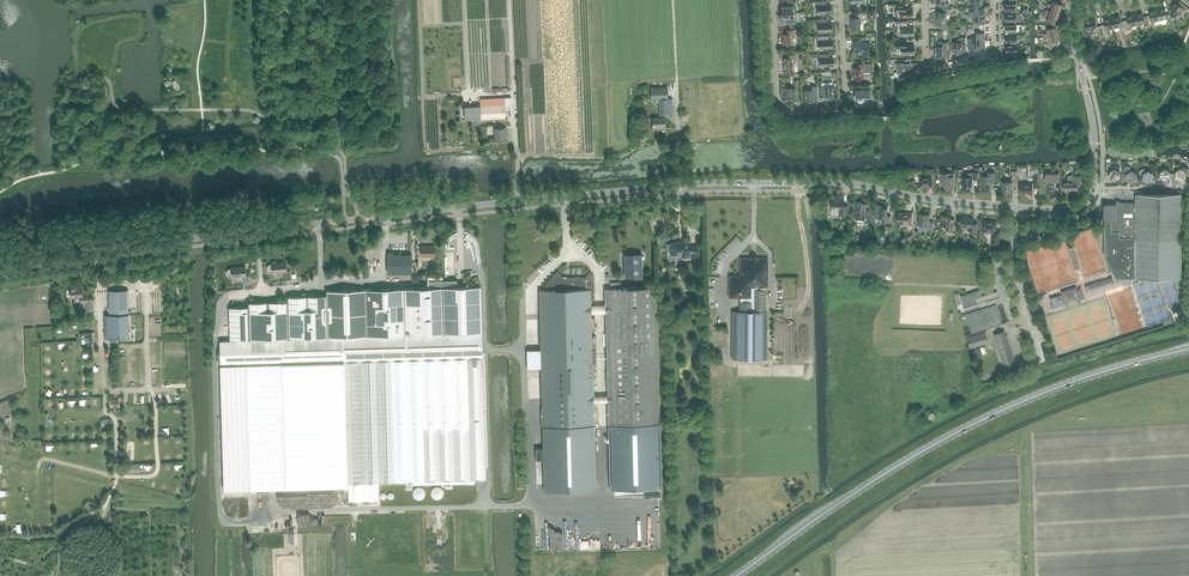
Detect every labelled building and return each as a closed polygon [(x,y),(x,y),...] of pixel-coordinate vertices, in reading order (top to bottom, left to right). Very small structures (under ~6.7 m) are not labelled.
[(788,2),(788,6),(781,6),(781,13),(797,13),(796,8),(795,1),(788,2)] [(817,6),(818,13),(830,13),(830,5),(827,5),(827,1),(816,1),(816,6),(817,6)] [(1061,11),(1062,6),(1062,4),(1054,1),(1053,4),(1048,2),(1046,6),(1060,10),(1061,11)] [(1172,5),(1170,8),(1169,10),(1170,14),(1171,21),(1174,20),(1176,18),(1177,18),(1176,17),(1178,15),(1179,15),(1182,11),(1183,11),(1185,11),(1186,10),(1188,7),(1180,1),(1178,4),(1175,2),(1172,5)] [(1007,11),(1008,14),(1017,14),(1016,10),(1016,3),(1005,3),(1005,11),(1007,11)] [(901,12),(901,17),(914,17),(913,9),(906,9),(906,5),(897,5),(897,12),(901,12)] [(947,12),(949,12),(949,8),(939,8),(939,12),(934,12),(934,19),(947,18),(947,12)] [(1059,12),(1060,10),(1052,8),(1051,11),(1045,9),(1044,12),(1058,17),(1060,12),(1059,12)] [(1172,24),(1171,21),(1170,14),(1166,14),(1165,8),(1160,9),(1160,8),(1157,9),(1160,20),(1160,23),(1167,22),(1168,24),(1172,24)] [(1155,21),(1160,20),(1157,9),(1154,9),(1154,10),(1150,11),(1150,15),(1147,15),(1149,25),(1155,24),(1155,21)] [(1048,17),(1047,20),(1055,23),(1056,21),(1057,22),(1058,17),(1044,12),(1043,15),(1048,17)] [(797,17),(797,13),(781,13),(782,21),(788,20),(789,24),(796,24),(796,17),(797,17)] [(851,30),(860,30),(860,19),(867,18),(866,13),(856,14),(856,18),(851,18),(851,30)] [(1138,14),(1138,13),(1135,14),(1137,25),(1145,23),(1145,26),(1149,25),(1147,15),(1143,16),(1143,13),(1138,14)] [(983,21),(986,21),(986,14),(970,14),(970,17),(973,17),(973,24),(983,24),(983,21)] [(1020,21),(1020,14),(1017,14),(1008,14),(1006,14),(1006,21),(1008,21),(1008,24),(1017,24),(1017,21),(1020,21)] [(1130,26),(1137,25),(1135,14),(1132,14),(1132,15),(1127,16),(1128,19),(1125,20),(1127,30),(1129,30),(1131,29),(1130,26)] [(1115,16),(1112,17),(1115,28),(1120,27),(1120,31),(1122,31),(1127,30),(1125,20),(1121,21),(1120,16),(1115,17),(1115,16)] [(1110,29),(1115,28),(1112,17),(1109,17),(1109,18),(1105,19),(1106,24),(1102,25),(1105,35),(1111,34),(1110,29)] [(947,25),(947,18),(934,19),(934,25),(941,25),(941,29),(940,29),(949,29),(949,25),(947,25)] [(1097,29),(1095,18),(1085,21),(1086,24),(1083,24),(1085,35),(1094,33),(1093,30),(1097,29)] [(828,23),(828,19),(817,19),(817,24),(818,24),(819,32),(831,31),(831,23),(828,23)] [(902,26),(902,36),(914,36),(914,26),(908,26),(908,22),(900,22),(900,26),(902,26)] [(1019,24),(1017,24),(1008,24),(1006,24),(1006,31),(1008,31),(1008,35),(1017,35),(1017,31),(1019,31),(1019,24)] [(1058,33),(1056,28),(1055,27),(1047,29),(1048,32),(1042,34),(1043,37),(1058,33)] [(786,30),(786,34),(782,34),(782,39),(783,39),(783,45),(793,45),(793,41),(795,41),(795,30),(786,30)] [(1059,38),(1058,33),(1043,37),(1044,40),(1049,39),(1050,42),(1058,40),(1058,38),(1059,38)] [(1017,35),(1008,35),(1006,35),(1006,42),(1008,42),(1008,45),(1017,45),(1017,42),(1017,35)] [(829,40),(829,36),(818,37),(818,41),(819,41),(819,48),(832,48),(831,40),(829,40)] [(966,52),(966,44),(966,37),(960,37),(958,40),(958,42),(953,43),(954,53),(955,53),(955,54),(958,55),(958,53),(963,53),(963,52),(966,52)] [(973,49),(974,49),(974,50),(977,50),(977,49),(982,48),(981,48),(985,47),(985,40),(981,40),(981,38),(972,38),(973,49)] [(866,56),(867,53),(870,52),(869,46),(870,44),(856,39),(856,40),(856,41),(852,42),(853,47),(854,47),(853,51),(852,51),(852,52),(866,56)] [(1058,40),(1050,42),(1047,43),(1048,46),(1050,45),(1051,49),(1060,47),(1058,40)] [(916,56),(916,50),(914,50),(914,45),(905,45),(905,41),(896,41),(896,48),(902,48),(902,54),(910,54),(910,56),(916,56)] [(939,42),(939,46),(935,46),(936,57),(937,57),(937,58),(940,59),(940,57),(945,57),(945,56),(948,56),(948,42),(944,42),(939,42)] [(1017,45),(1008,45),(1006,45),(1006,52),(1008,52),(1008,56),(1017,56),(1017,45)] [(511,90),(510,52),(491,53),(491,91),(501,90),(501,91),(511,90)] [(787,54),(787,58),(783,58),(783,63),(784,63),(785,69),(784,69),(784,73),(794,72),(794,66),(797,65),(796,54),(787,54)] [(820,66),(833,65),(832,58),(830,58),(829,54),(818,54),(819,58),(820,58),(820,66)] [(897,72),(899,75),(899,76),(901,78),(901,79),(907,74),(908,76),(914,72),(911,68),(911,63),(906,63),(906,61),(903,61),(903,63),(896,63),(896,65),(896,68),(896,69),(897,72)] [(853,79),(864,78),(864,75),(866,75),(866,63),(856,64),(856,67),(853,68),(853,72),(854,72),(854,75),(853,75),(853,79)] [(794,80),(795,88),(786,88),(786,98),(794,98),(794,101),(799,101),(799,88),(800,88),(799,80),(794,80)] [(809,102),(810,100),(814,100),(814,99),(817,99),(817,86),(811,86),(812,90),(804,90),(805,100),(806,100),(806,101),(809,102)] [(820,100),(826,99),(826,97),(833,96),(833,86),(820,86),(820,100)] [(864,90),(855,90),(856,98),(857,98),(858,100),(859,101),(861,102),(862,101),(864,100),(864,98),(870,98),(869,86),(864,87),(864,90)] [(651,100),(659,100),(659,99),(668,99),(668,87),(651,88),(651,100)] [(660,118),(653,118),(653,128),(665,127),(665,117),(664,117),(664,113),(673,113),(672,98),(668,99),(659,99),(659,100),(659,106),(657,106),(657,113),(660,113),(660,118)] [(481,106),(481,119),(506,117),(505,105),(481,106)] [(481,106),(464,106),(465,119),(481,119),(481,106)] [(701,130),(700,110),(695,111),(695,116),(696,118),(689,119),(689,130),(696,130),(701,130)] [(712,129),(711,117),(704,118),(704,116),(705,116),(704,110),(700,110),(701,130),(706,130),(705,129),(712,129)] [(733,129),(733,130),(740,129),(739,113),(724,114),(725,128),(729,128),(729,129),(733,129)] [(506,128),(495,129),(495,140),(503,140),(507,136),(506,128)] [(1110,172),(1110,178),(1115,181),(1117,185),(1123,185),(1123,174),(1120,174),(1120,172),(1120,166),(1115,167),(1115,169),(1110,172)] [(1185,166),(1176,171),(1176,178),(1178,179),(1178,184),(1181,184),(1181,180),(1186,178),(1186,176),(1188,174),(1188,169),(1185,166)] [(1137,178),(1143,178),(1143,173),(1147,171),(1143,168),(1139,170),(1139,175),(1137,175),(1137,178)] [(1160,178),(1165,181),(1171,178),(1171,171),(1165,168),(1160,171),(1157,171),(1157,178),(1160,178)] [(1132,170),(1130,171),(1127,173),(1126,173),(1126,180),(1132,183),(1132,185),(1135,185),(1135,181),(1137,180),(1137,178),(1137,175),(1137,173),(1132,170)] [(1154,173),(1148,170),(1147,171),(1143,173),(1143,178),(1143,179),(1148,183),(1154,180),(1154,173)] [(1012,182),(1002,182),(1002,193),(1012,193),(1012,185),(1017,185),(1017,171),(1012,171),(1012,182)] [(978,172),(973,172),(968,172),(968,177),(963,177),(963,190),(971,190),(971,186),(972,186),(972,179),(978,179),(978,172)] [(981,176),(981,190),(991,190),(991,181),(995,181),(995,172),(988,172),(988,176),(981,176)] [(942,173),(942,185),(947,185),(947,189),(954,189),(954,176),(951,176),(951,173),(942,173)] [(1049,194),(1055,194),(1055,181),(1059,181),(1059,173),(1045,173),(1045,181),(1049,181),(1049,194)] [(1069,191),(1070,190),(1078,190),(1078,185),(1081,185),(1082,185),(1083,184),(1083,175),(1071,175),(1069,175),(1068,177),(1068,178),(1068,181),(1063,181),(1064,190),(1065,191),(1066,192),(1067,193),(1068,192),(1069,191)] [(932,177),(920,177),(920,187),(932,187),(932,177)] [(1032,194),(1033,187),(1038,187),(1038,177),(1034,177),(1034,183),(1021,183),(1021,193),(1028,193),(1028,194),(1032,194)] [(1182,278),(1182,194),(1136,194),(1136,202),(1122,202),(1119,201),(1120,201),(1119,204),(1104,204),(1104,220),(1104,255),(1116,278),(1182,278)] [(843,215),(843,214),(848,214),(849,205),(844,205),(845,200),(832,199),(831,211),(835,211),(835,209),(840,209),(839,214),(840,215),(840,216),(842,216),(843,215)] [(866,209),(867,203),(861,203),(861,202),(857,201),(855,219),(865,220),(866,218),(869,218),(870,210),(866,209)] [(887,209),(883,208),(883,206),(876,204),(876,209),(874,210),(875,212),(875,218),(882,219),(882,222),(891,223),(892,216),(887,215),(887,209)] [(897,223),(907,224),(912,225),(912,214),(905,213),(898,212),(897,223)] [(920,214),(919,225),(918,229),(934,230),(934,221),(929,221),(930,214),(920,214)] [(941,225),(946,226),(946,230),(954,230),(954,219),(950,219),(950,216),(942,215),(941,225)] [(968,217),(963,216),(963,228),(968,228),(968,230),(972,230),(972,233),(978,233),(978,224),(973,223),(974,218),(968,218),(968,217)] [(1000,231),(996,230),(996,222),(984,221),(984,232),(993,232),(992,245),(999,246),(1000,239),(1004,239),(1004,232),(1000,231)] [(408,246),(408,232),(385,232),(385,243),(403,242),(403,246),(408,246)] [(671,254),(669,254),(668,254),(667,256),(666,257),(666,259),(667,260),(668,261),(669,261),(674,261),(674,254),(688,254),(688,256),(698,256),(698,246),(689,246),(689,241),(679,242),(679,243),(672,243),(672,248),(671,248),(671,254)] [(422,257),(435,257),(435,246),(422,246),(422,257)] [(388,273),(412,273),(412,255),(393,255),(393,254),(389,254),(389,255),(388,255),(388,273)] [(642,254),(625,254),(625,277),(642,277),(642,254)] [(740,276),(729,275),(729,298),(740,298),(740,311),(732,311),(732,359),(767,360),(767,311),(766,311),(766,287),(768,287),(768,258),(758,258),(758,256),(751,256),(751,258),(740,257),(740,276)] [(267,267),(267,270),(269,271),(271,272),(273,272),(273,273),(284,272),(285,280),(291,279),(290,270),(287,271),(286,261),(277,262),(275,261),(273,261),(272,262),(272,263),(272,264),(270,264),(268,265),(267,267)] [(1095,268),(1083,269),(1083,276),(1090,275),(1090,270),(1095,270),(1095,272),(1103,272),(1102,264),(1095,264),(1095,268)] [(227,272),(227,274),(228,276),(230,277),(233,277),(244,276),(245,285),(248,284),(248,285),(250,285),(250,284),(251,284),(250,275),(247,275),(246,266),(232,267),(232,268),(229,268),(228,270),(227,272)] [(541,349),(527,350),(527,369),(541,369),(542,398),(543,426),(543,448),(536,448),(536,459),(544,459),(544,480),(544,489),(544,491),(567,491),(596,490),(595,457),(594,425),(592,364),(596,364),(596,351),(592,351),(592,348),(596,348),(595,335),(592,335),(591,300),(594,300),(594,275),(590,272),(586,276),(586,277),(579,277),(579,278),(576,278),(575,277),(563,278),(563,276),(557,271),(545,284),(545,290),(539,290),(541,349)] [(1088,285),(1090,292),(1114,284),(1112,277),(1088,285)] [(458,281),(428,282),(428,289),(404,289),(405,336),(482,334),(481,288),(458,288),(458,281)] [(83,287),(70,288),(71,298),(80,297),(80,302),(94,301),(94,297),(92,297),(83,297),(83,287)] [(656,287),(605,288),(609,425),(610,490),(615,489),(644,489),(645,497),(660,496),(662,496),(661,474),(661,465),(660,424),(656,287)] [(1065,303),(1068,304),(1071,304),(1074,304),(1076,302),(1079,300),(1080,298),(1084,299),(1080,288),(1078,290),(1074,290),(1071,290),(1068,290),(1064,292),(1062,295),(1061,295),(1051,298),(1053,308),(1064,304),(1065,303)] [(370,290),(367,290),(368,337),(329,338),(329,362),(345,362),(483,359),(482,334),(405,336),(404,289),(383,290),(383,289),(370,289),(370,290)] [(129,290),(109,291),(110,315),(129,315),(129,314),(129,290)] [(367,290),(327,291),(327,296),(329,338),(368,337),(367,290)] [(997,291),(982,295),(981,290),(960,296),(972,333),(1003,323),(996,303),(1001,302),(997,291)] [(329,338),(327,296),(288,297),(288,301),(249,302),(249,307),(229,307),(230,340),(329,338)] [(1151,310),(1154,319),(1159,317),(1156,308),(1151,310)] [(129,315),(110,315),(105,315),(106,339),(129,338),(129,315)] [(1016,367),(1014,363),(1016,363),(1007,335),(1006,335),(1004,331),(994,334),(1006,371),(1016,367)] [(970,348),(988,342),(985,332),(967,337),(970,348)] [(89,333),(82,333),(82,341),(90,341),(89,333)] [(329,362),(329,338),(230,340),(220,341),(220,353),(219,353),(219,365),(220,365),(248,364),(329,362)] [(379,499),(379,482),(413,481),(413,485),(475,483),(475,480),(486,479),(483,359),(345,362),(348,483),(348,486),(349,500),(379,499)] [(348,486),(348,483),(345,362),(329,362),(248,364),(251,489),(348,486)] [(251,489),(248,364),(220,365),(224,490),(251,489)] [(144,414),(145,414),(146,406),(135,405),(134,419),(143,420),(144,414)] [(112,445),(112,428),(101,428),(102,439),(102,453),(112,453),(112,445)] [(432,491),(436,498),(441,495),(437,488),(432,491)] [(296,489),(296,498),(311,497),(310,489),(296,489)]
